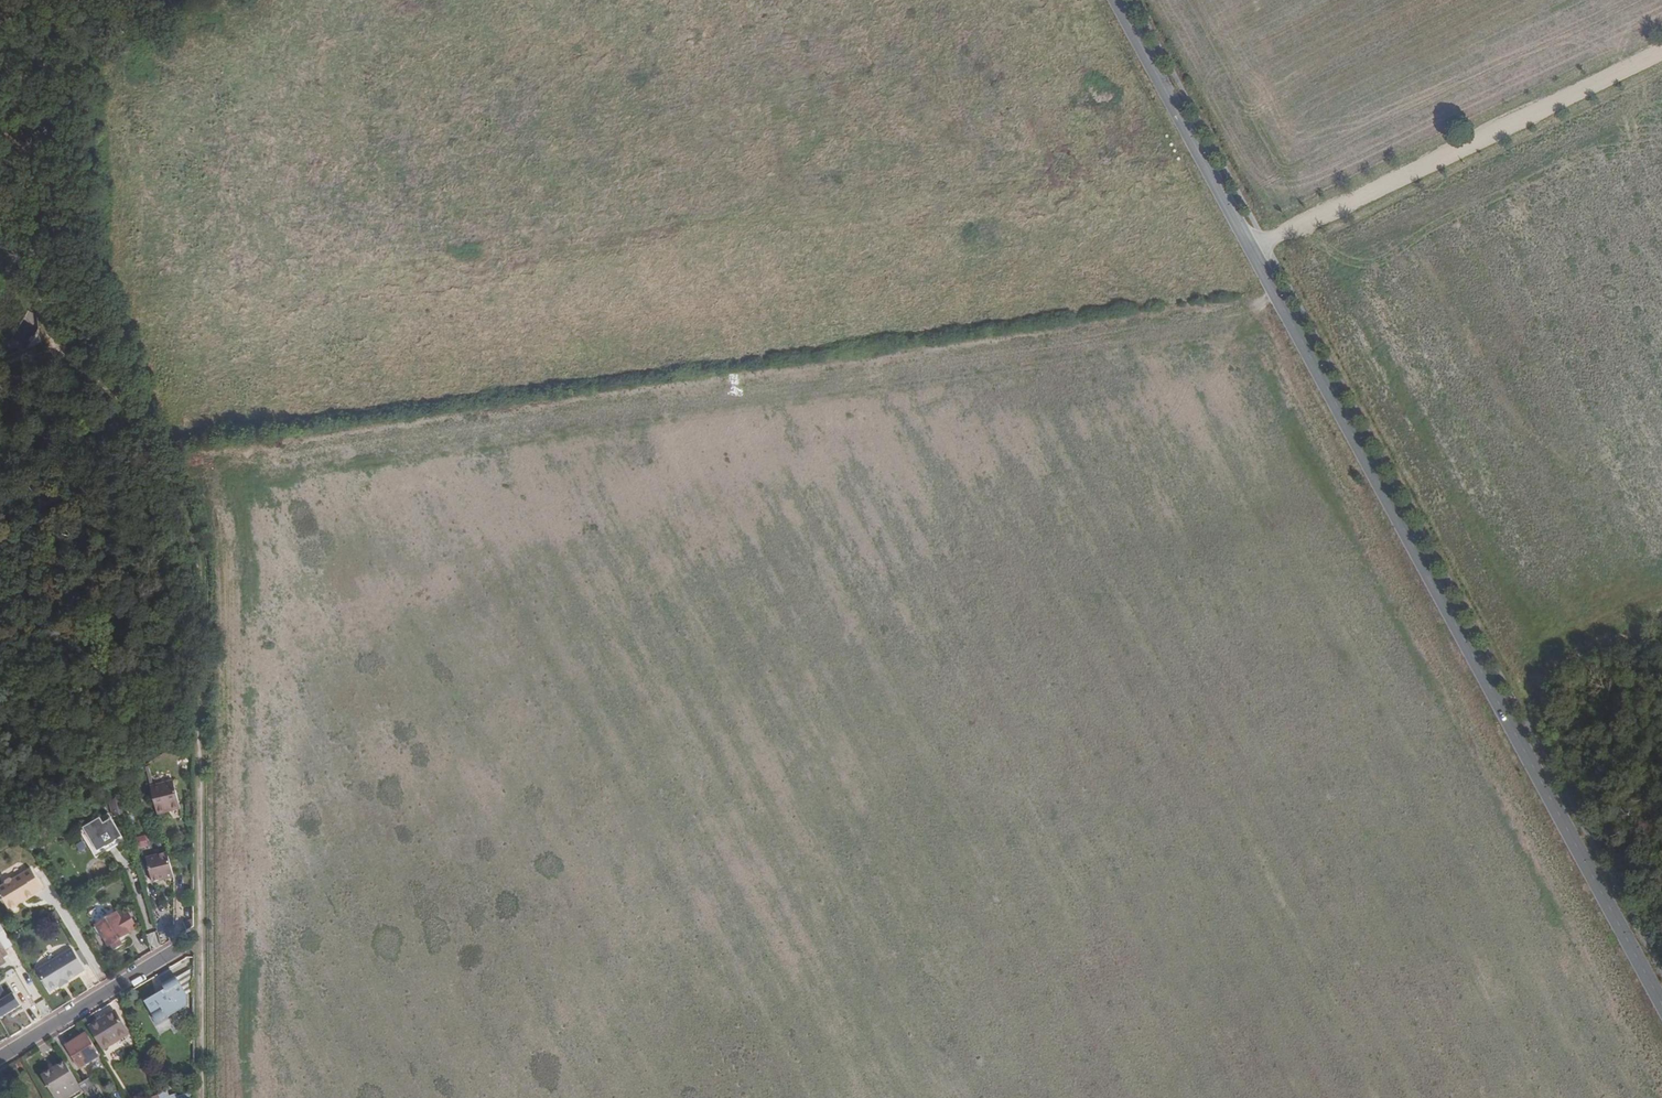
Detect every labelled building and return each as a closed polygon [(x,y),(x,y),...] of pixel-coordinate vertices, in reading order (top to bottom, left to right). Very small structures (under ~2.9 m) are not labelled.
[(157,812),(166,809),(165,807),(179,803),(173,778),(150,784),(157,812)] [(91,822),(82,827),(97,850),(122,835),(108,811),(99,817),(96,814),(90,818),(91,822)] [(30,833),(35,840),(49,831),(45,824),(30,833)] [(125,839),(122,835),(97,850),(82,827),(78,829),(95,857),(125,839)] [(35,840),(30,833),(24,837),(28,844),(35,840)] [(141,848),(150,846),(148,835),(139,837),(141,848)] [(152,881),(161,878),(160,876),(173,873),(167,851),(146,857),(152,881)] [(34,892),(42,887),(30,867),(12,878),(8,877),(4,879),(4,883),(0,886),(0,898),(8,910),(35,893),(34,892)] [(109,945),(111,943),(118,939),(130,933),(128,931),(136,926),(127,912),(120,916),(118,913),(96,925),(109,945)] [(4,948),(11,944),(0,926),(0,951),(4,948)] [(118,939),(111,943),(115,950),(122,946),(118,939)] [(66,978),(67,979),(84,969),(71,948),(36,969),(49,990),(59,984),(58,983),(66,978)] [(85,964),(89,961),(81,948),(77,951),(85,964)] [(186,1003),(186,993),(176,976),(163,984),(165,989),(145,1001),(154,1016),(152,1017),(157,1025),(169,1018),(167,1016),(178,1009),(177,1007),(186,1003)] [(103,1048),(128,1033),(115,1012),(91,1027),(103,1048)] [(99,1055),(86,1034),(66,1046),(79,1067),(99,1055)] [(87,1097),(89,1097),(97,1093),(98,1093),(89,1078),(79,1084),(87,1097)] [(168,1090),(159,1093),(157,1094),(159,1097),(162,1097),(170,1095),(168,1090)]
